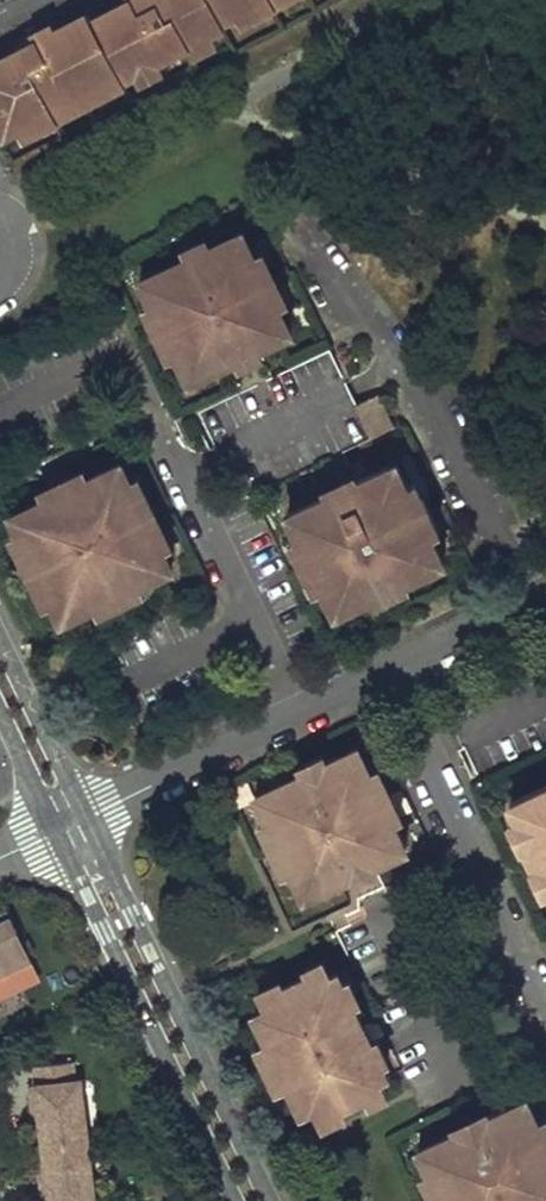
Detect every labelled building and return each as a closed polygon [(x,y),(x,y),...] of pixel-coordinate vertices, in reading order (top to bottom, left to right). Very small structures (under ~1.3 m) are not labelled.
[(0,59),(0,130),(4,137),(17,130),(21,137),(49,122),(45,114),(82,93),(87,102),(108,91),(103,82),(118,74),(121,81),(133,74),(138,83),(159,72),(154,63),(187,45),(192,55),(213,44),(208,34),(222,26),(220,22),(236,14),(241,23),(268,9),(263,0),(127,0),(89,20),(85,12),(53,29),(49,22),(31,32),(35,40),(0,59)] [(187,257),(137,281),(149,306),(143,309),(166,358),(173,355),(186,381),(233,359),(237,366),(260,355),(256,348),(289,332),(276,306),(284,302),(261,253),(253,257),(241,231),(209,246),(206,239),(183,250),(187,257)] [(368,437),(393,426),(378,391),(352,403),(368,437)] [(394,461),(286,512),(297,536),(290,539),(314,589),(321,586),(333,612),(441,561),(428,532),(436,528),(414,482),(405,486),(394,461)] [(87,479),(82,469),(39,490),(44,500),(10,516),(19,535),(13,537),(45,606),(51,603),(60,621),(95,605),(98,612),(142,591),(138,583),(170,568),(161,549),(170,544),(137,474),(127,479),(120,463),(87,479)] [(303,773),(255,796),(268,824),(261,827),(284,876),(291,873),(303,896),(351,874),(355,882),(378,871),(374,862),(405,847),(392,820),(399,817),(376,768),(369,772),(357,747),(326,762),(322,754),(300,765),(303,773)] [(510,799),(520,819),(510,823),(521,846),(523,845),(534,867),(531,868),(542,891),(545,889),(545,781),(510,799)] [(8,916),(0,919),(0,994),(37,976),(8,916)] [(280,981),(259,991),(266,1006),(254,1011),(269,1042),(258,1047),(277,1088),(288,1083),(302,1113),(313,1107),(318,1118),(367,1095),(369,1100),(386,1092),(378,1077),(387,1073),(381,1061),(385,1059),(376,1039),(371,1041),(352,1001),(357,999),(347,979),(343,981),(337,970),(329,973),(323,961),(307,968),(309,973),(282,986),(280,981)] [(41,1133),(42,1150),(87,1144),(80,1080),(74,1081),(72,1061),(33,1066),(35,1085),(28,1086),(34,1134),(41,1133)] [(432,1174),(423,1178),(433,1200),(545,1200),(545,1119),(545,1118),(538,1121),(527,1096),(419,1145),(432,1174)] [(87,1144),(42,1150),(44,1166),(37,1167),(41,1200),(94,1200),(87,1144)]
